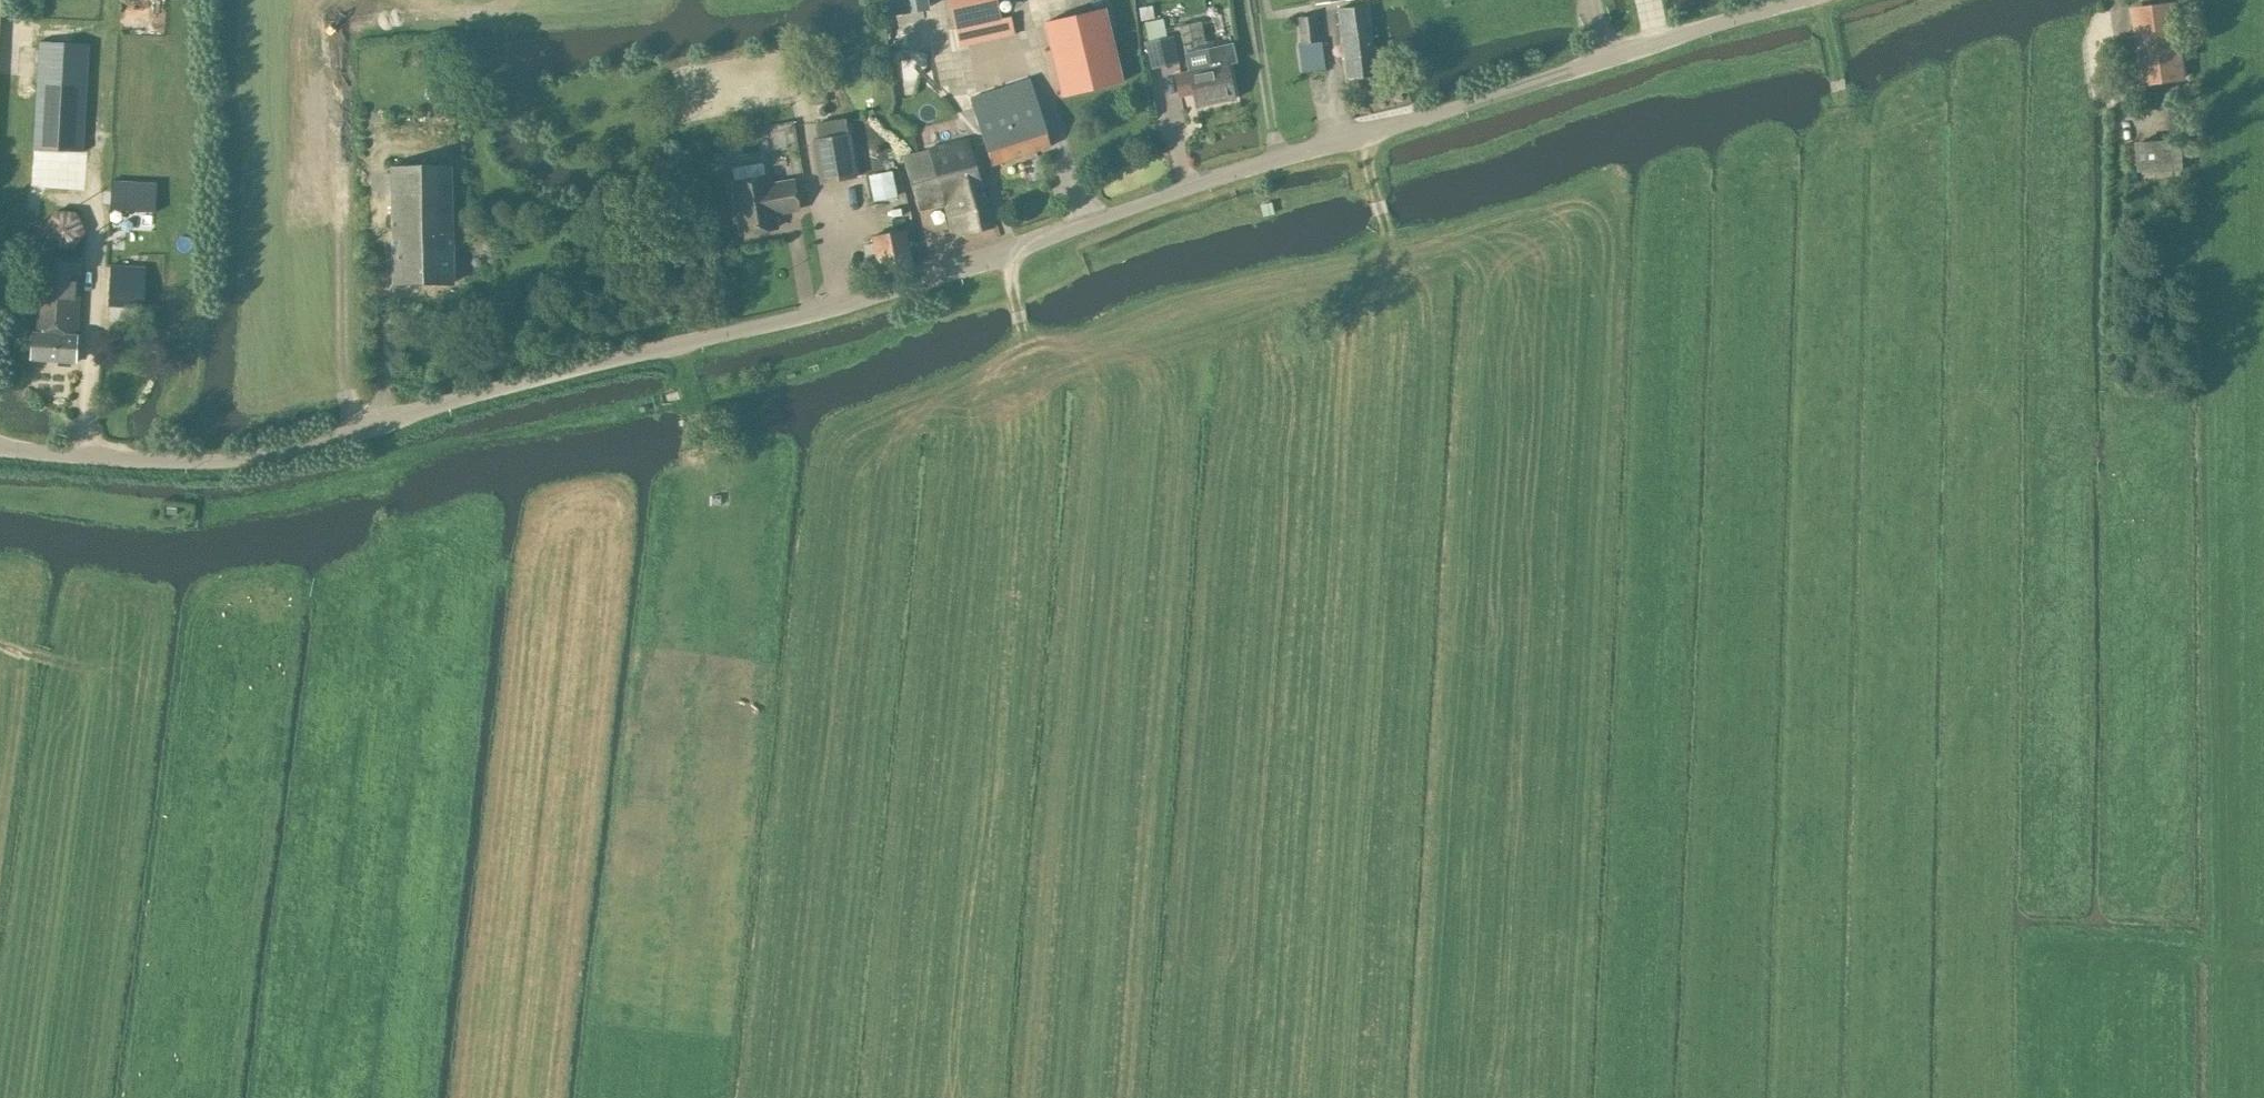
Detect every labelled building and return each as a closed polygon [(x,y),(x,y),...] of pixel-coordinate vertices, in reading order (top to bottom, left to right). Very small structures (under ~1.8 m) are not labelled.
[(955,28),(1001,18),(997,0),(949,0),(955,28)] [(1348,77),(1378,73),(1368,4),(1338,9),(1348,77)] [(2135,9),(2145,83),(2183,77),(2173,4),(2135,9)] [(1139,8),(1142,30),(1163,27),(1161,5),(1139,8)] [(1044,22),(1062,96),(1122,81),(1105,8),(1044,22)] [(1302,43),(1321,40),(1317,15),(1298,18),(1302,43)] [(1011,16),(1001,18),(955,28),(959,47),(1015,35),(1011,16)] [(1151,68),(1178,62),(1173,36),(1145,42),(1151,68)] [(82,150),(88,43),(40,41),(34,148),(82,150)] [(1189,71),(1175,74),(1180,95),(1193,92),(1197,108),(1234,100),(1226,66),(1236,63),(1232,44),(1232,42),(1206,48),(1185,52),(1189,71)] [(992,165),(1050,146),(1028,79),(970,98),(992,165)] [(426,98),(437,99),(438,89),(427,88),(426,98)] [(812,138),(820,183),(855,177),(848,132),(812,138)] [(966,140),(923,150),(927,167),(928,166),(935,174),(946,172),(949,181),(949,190),(947,191),(948,195),(949,195),(952,207),(959,205),(961,213),(987,207),(969,145),(966,141),(966,140)] [(923,150),(903,156),(919,210),(944,204),(953,236),(992,226),(987,207),(961,213),(959,205),(952,207),(949,195),(948,195),(947,191),(949,190),(949,181),(946,172),(935,174),(928,166),(927,167),(923,150)] [(722,153),(715,154),(716,165),(723,163),(722,153)] [(393,282),(453,281),(450,164),(390,166),(392,257),(388,265),(388,272),(393,278),(393,282)] [(774,212),(798,208),(793,180),(769,184),(768,175),(732,181),(740,232),(776,226),(774,212)] [(111,210),(156,212),(158,182),(112,179),(111,210)] [(879,273),(912,266),(904,229),(872,236),(879,273)] [(75,361),(81,263),(38,260),(32,358),(59,359),(59,363),(70,364),(70,361),(75,361)] [(144,307),(146,266),(113,264),(110,306),(144,307)]
